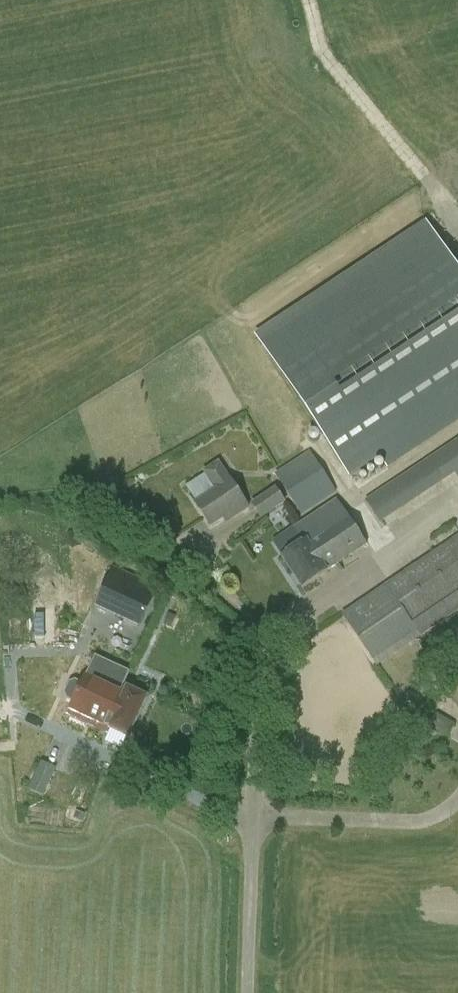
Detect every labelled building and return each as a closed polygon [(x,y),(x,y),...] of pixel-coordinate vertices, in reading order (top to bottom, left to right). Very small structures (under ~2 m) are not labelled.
[(457,423),(457,272),(425,222),(254,335),(315,428),(349,480),(380,459),(387,470),(457,423)] [(365,502),(384,532),(400,521),(396,515),(456,476),(457,480),(457,443),(457,441),(365,502)] [(337,493),(311,452),(279,473),(275,475),(290,500),(301,517),(333,496),(337,493)] [(223,521),(226,524),(249,510),(219,464),(204,473),(216,491),(195,505),(204,519),(210,529),(223,521)] [(286,503),(275,488),(251,504),(252,507),(261,520),(286,503)] [(327,573),(327,572),(367,546),(336,500),(293,528),(304,544),(281,559),(302,590),(327,573)] [(457,612),(457,536),(341,616),(377,668),(421,637),(457,612)] [(49,571),(58,567),(52,555),(43,559),(49,571)] [(154,588),(113,570),(95,608),(136,627),(154,588)] [(69,717),(110,736),(113,730),(128,737),(146,700),(127,690),(127,691),(89,672),(69,717)] [(454,725),(437,715),(430,726),(448,736),(454,725)] [(56,769),(41,762),(28,790),(43,797),(56,769)]
